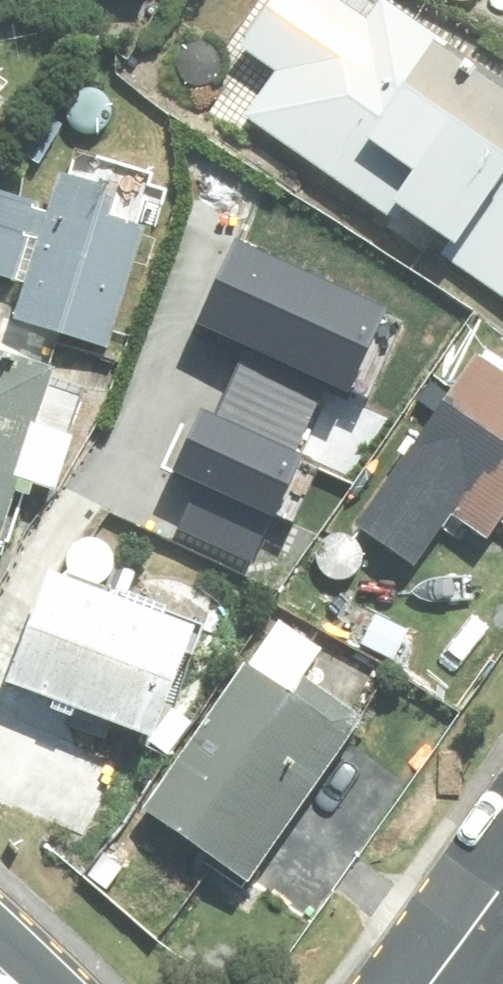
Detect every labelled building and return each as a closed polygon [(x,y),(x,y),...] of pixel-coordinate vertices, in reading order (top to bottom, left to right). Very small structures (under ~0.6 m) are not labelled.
[(242,57),(276,82),(247,124),(341,189),(439,49),(382,11),(368,32),(322,0),(282,0),(242,57)] [(453,267),(502,302),(502,104),(442,62),(446,55),(439,49),(341,189),(389,223),(394,217),(458,261),(453,267)] [(45,126),(11,167),(26,181),(60,140),(45,126)] [(28,332),(16,370),(49,379),(60,343),(109,358),(147,241),(110,230),(119,202),(61,183),(48,222),(34,218),(37,209),(0,198),(0,282),(17,287),(31,246),(39,247),(14,327),(28,332)] [(298,283),(329,303),(345,277),(315,257),(298,283)] [(15,502),(32,506),(36,495),(57,501),(74,449),(40,438),(57,382),(49,379),(16,370),(0,365),(0,546),(15,502)] [(359,534),(416,575),(453,523),(489,549),(502,528),(502,385),(477,366),(419,450),(409,442),(398,458),(409,464),(359,534)] [(51,507),(20,550),(34,561),(65,517),(51,507)] [(273,514),(256,537),(288,561),(305,538),(273,514)] [(55,584),(11,697),(157,753),(199,643),(166,630),(170,621),(126,604),(135,581),(116,573),(107,596),(64,581),(62,587),(55,584)] [(376,619),(360,648),(392,665),(408,636),(376,619)] [(366,730),(306,686),(324,661),(282,629),(145,818),(248,892),(366,730)] [(101,857),(105,860),(87,882),(103,894),(130,861),(111,845),(101,857)]
